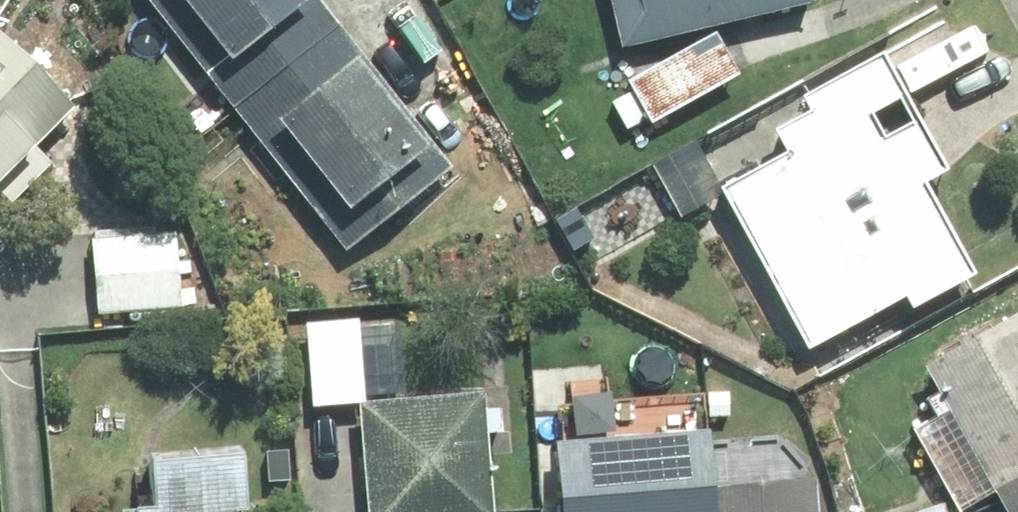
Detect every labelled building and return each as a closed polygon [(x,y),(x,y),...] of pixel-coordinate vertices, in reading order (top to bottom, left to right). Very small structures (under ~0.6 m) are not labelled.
[(312,0),(138,0),(335,255),(444,171),(312,0)] [(613,57),(795,14),(792,0),(600,0),(613,57)] [(733,83),(708,37),(620,84),(644,130),(733,83)] [(4,222),(51,169),(29,149),(69,105),(0,42),(0,218),(4,222)] [(790,106),(798,122),(766,139),(777,159),(707,198),(796,358),(889,307),(897,320),(958,287),(907,195),(933,181),(868,63),(790,106)] [(173,236),(86,243),(91,321),(178,315),(173,236)] [(1010,319),(914,372),(991,511),(1017,511),(1017,333),(1010,319)] [(356,413),(354,330),(303,331),(305,415),(356,413)] [(695,380),(558,392),(563,451),(535,454),(540,511),(806,511),(804,489),(705,498),(695,380)] [(473,405),(360,413),(367,511),(481,511),(473,405)] [(122,462),(127,511),(240,511),(234,451),(122,462)] [(931,498),(888,511),(935,511),(931,498)]
